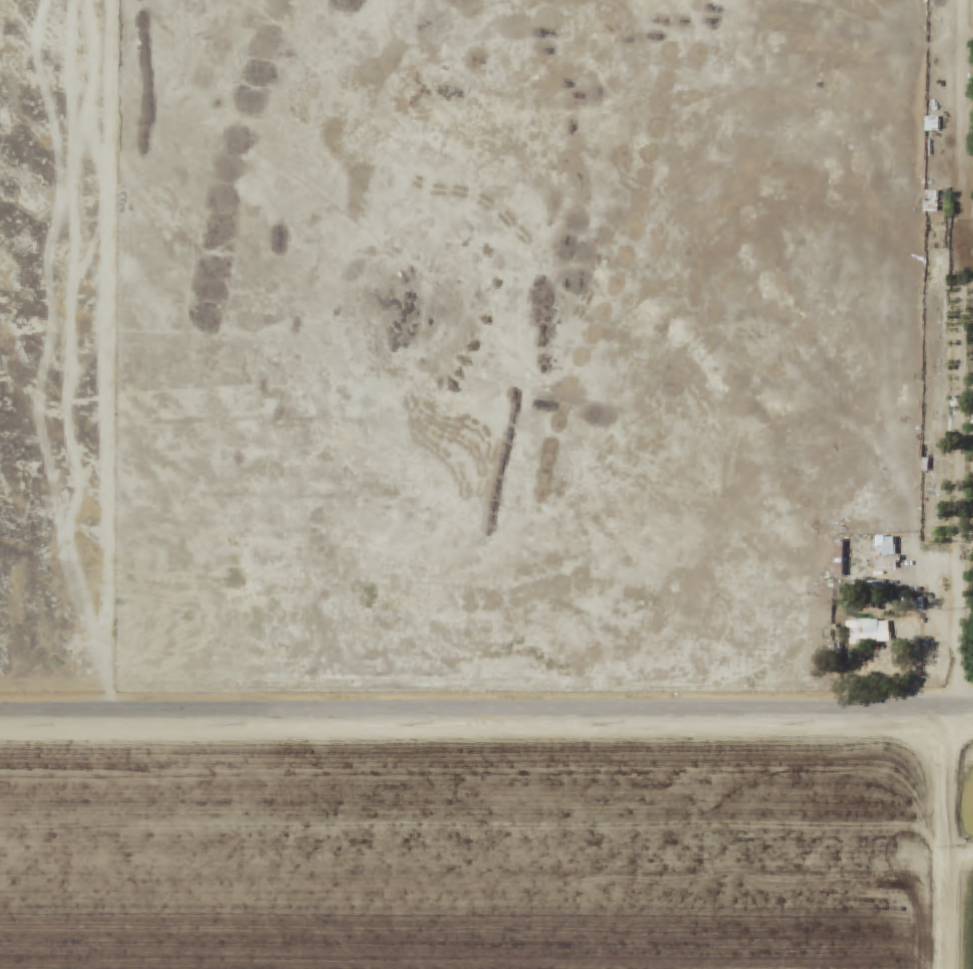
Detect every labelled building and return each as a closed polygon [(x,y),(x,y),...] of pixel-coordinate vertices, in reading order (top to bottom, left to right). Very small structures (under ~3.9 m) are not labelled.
[(940,118),(928,118),(928,132),(940,132),(940,118)] [(939,193),(927,193),(927,212),(939,212),(939,193)] [(897,538),(875,538),(875,556),(897,556),(897,538)] [(851,641),(880,641),(880,623),(851,623),(851,641)]
